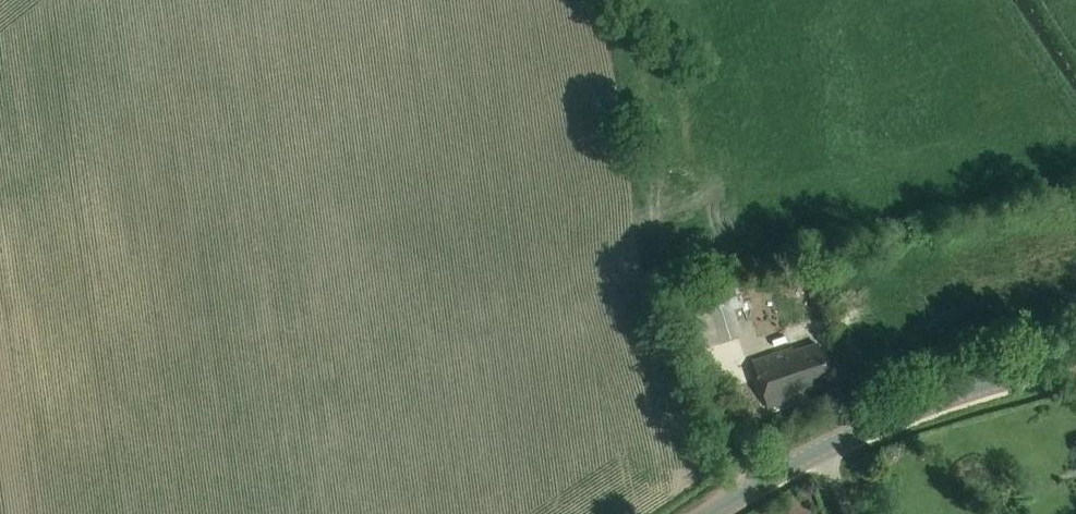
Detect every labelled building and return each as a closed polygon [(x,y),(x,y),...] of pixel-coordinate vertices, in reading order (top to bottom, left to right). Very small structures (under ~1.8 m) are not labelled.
[(736,280),(689,296),(704,345),(741,333),(734,309),(744,305),(736,280)] [(830,377),(820,346),(818,341),(794,349),(793,346),(753,359),(768,406),(800,396),(797,388),(830,377)]
